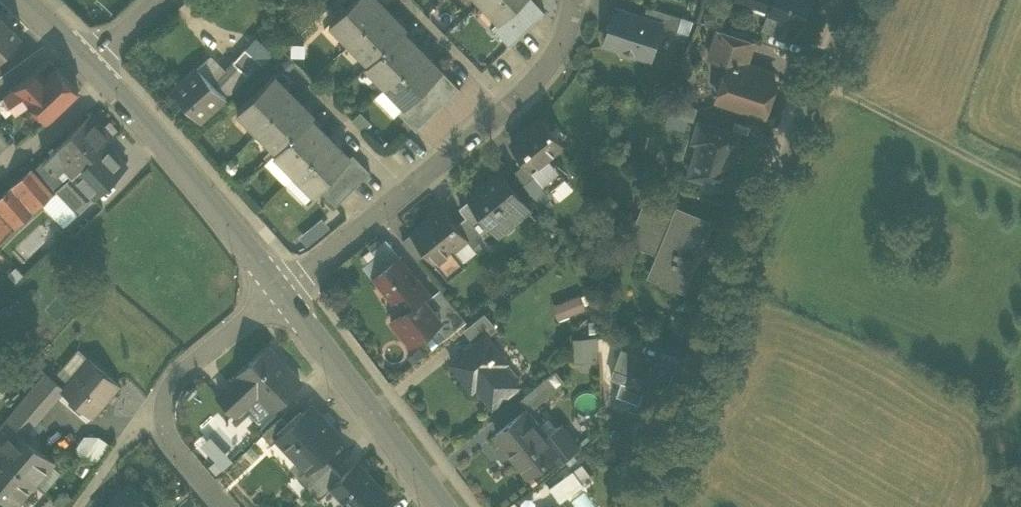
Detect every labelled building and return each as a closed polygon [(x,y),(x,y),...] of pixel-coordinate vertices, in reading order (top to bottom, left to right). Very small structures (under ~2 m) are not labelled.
[(353,40),(387,7),(380,0),(354,0),(333,20),(353,40)] [(502,17),(498,21),(499,21),(500,22),(502,20),(503,19),(511,12),(512,11),(519,4),(521,2),(523,0),(485,0),(502,17)] [(519,4),(512,11),(511,12),(503,19),(502,20),(500,22),(499,21),(492,27),(510,46),(510,45),(519,37),(519,36),(528,29),(528,28),(537,20),(545,12),(534,0),(523,0),(521,2),(519,4)] [(770,11),(763,28),(783,35),(789,18),(801,22),(809,0),(744,0),(770,10),(770,11)] [(661,25),(678,30),(682,17),(648,5),(644,17),(662,23),(661,25)] [(407,28),(387,7),(353,40),(372,60),(404,30),(407,28)] [(606,44),(650,58),(661,25),(662,23),(644,17),(617,8),(606,44)] [(23,34),(0,11),(0,58),(23,34)] [(712,52),(726,56),(729,46),(750,52),(754,40),(720,29),(712,52)] [(423,50),(404,30),(372,60),(369,63),(389,84),(423,50)] [(718,99),(764,114),(765,113),(769,111),(771,102),(769,98),(776,79),(760,74),(755,63),(747,61),(750,52),(729,46),(726,56),(724,63),(729,65),(718,99)] [(236,63),(250,77),(262,63),(247,49),(236,63)] [(438,66),(423,50),(389,84),(408,103),(409,104),(417,96),(417,95),(425,87),(426,87),(434,79),(434,78),(443,70),(438,66)] [(710,59),(724,63),(726,56),(712,52),(710,59)] [(213,83),(227,97),(250,77),(236,63),(235,62),(213,83)] [(31,99),(50,118),(79,90),(57,67),(46,78),(39,71),(7,93),(18,109),(31,99)] [(174,90),(201,120),(227,97),(213,83),(199,68),(174,90)] [(434,78),(434,79),(426,87),(425,87),(417,95),(417,96),(409,104),(408,103),(399,112),(416,130),(417,129),(425,121),(426,121),(434,113),(434,112),(442,104),(443,104),(451,96),(459,87),(443,70),(434,78)] [(241,108),(261,128),(294,95),(274,75),(241,108)] [(261,128),(281,148),(312,118),(315,115),(294,95),(261,128)] [(670,113),(694,121),(698,107),(674,100),(670,113)] [(91,114),(85,121),(105,142),(112,135),(91,114)] [(278,151),(297,171),(331,137),(312,118),(281,148),(278,151)] [(527,161),(533,169),(549,156),(563,144),(541,118),(528,129),(529,130),(512,144),(527,161)] [(70,135),(68,136),(89,159),(105,142),(85,121),(70,135)] [(690,175),(730,187),(736,168),(730,167),(740,134),(700,121),(694,140),(700,142),(690,175)] [(73,175),(89,159),(68,136),(33,169),(53,192),(56,189),(72,174),(73,175)] [(350,157),(331,137),(297,171),(317,191),(319,189),(327,180),(328,180),(336,172),(345,163),(351,157),(350,157)] [(127,163),(105,142),(89,159),(73,175),(95,197),(127,163)] [(351,157),(345,163),(336,172),(328,180),(327,180),(319,189),(336,206),(344,198),(345,197),(353,189),(362,180),(371,171),(353,154),(350,157),(351,157)] [(565,176),(549,156),(533,169),(549,189),(550,188),(565,176)] [(515,171),(540,202),(553,192),(550,188),(549,189),(533,169),(527,161),(515,171)] [(0,195),(0,242),(14,228),(42,203),(53,193),(53,192),(33,169),(31,167),(0,195)] [(472,202),(494,228),(509,216),(514,222),(529,210),(519,198),(520,197),(500,172),(469,198),(472,202)] [(56,189),(79,212),(95,197),(73,175),(72,174),(56,189)] [(42,203),(64,226),(79,212),(56,189),(53,192),(53,193),(42,203)] [(461,210),(466,216),(457,224),(468,237),(466,238),(477,251),(478,252),(489,244),(483,237),(494,228),(472,202),(461,210)] [(462,262),(452,250),(466,238),(468,237),(457,224),(443,207),(411,233),(427,252),(436,263),(449,279),(465,266),(462,262)] [(650,274),(684,288),(693,268),(676,260),(690,226),(704,233),(709,220),(682,209),(677,220),(644,207),(640,219),(645,221),(637,242),(660,252),(650,274)] [(427,299),(424,295),(428,292),(399,257),(376,275),(405,310),(392,321),(410,344),(433,324),(441,318),(427,300),(427,299)] [(433,324),(445,338),(467,321),(441,288),(427,299),(427,300),(441,318),(433,324)] [(560,317),(588,311),(585,294),(556,301),(560,317)] [(466,329),(476,342),(486,334),(487,335),(496,328),(485,314),(466,329)] [(477,385),(493,405),(520,384),(503,364),(508,360),(487,335),(486,334),(476,342),(451,362),(473,389),(477,385)] [(621,349),(624,350),(627,342),(604,334),(601,342),(621,349)] [(574,338),(576,360),(599,358),(597,336),(574,338)] [(258,392),(273,408),(293,389),(301,382),(268,347),(241,374),(242,375),(231,385),(248,402),(258,392)] [(622,381),(629,383),(639,356),(624,350),(621,349),(611,377),(622,381)] [(671,368),(639,356),(629,383),(644,389),(660,395),(671,368)] [(63,390),(93,416),(120,385),(90,358),(63,390)] [(24,373),(36,384),(28,393),(17,406),(29,417),(35,422),(54,400),(62,391),(59,388),(61,386),(34,363),(26,371),(24,373)] [(520,399),(527,409),(564,380),(556,370),(520,399)] [(17,381),(28,393),(36,384),(24,373),(17,381)] [(640,400),(644,389),(629,383),(622,381),(618,392),(640,400)] [(220,396),(236,413),(248,402),(231,385),(220,396)] [(263,434),(273,443),(279,438),(278,437),(291,424),(282,416),(301,398),(293,389),(273,408),(281,416),(263,434)] [(308,469),(309,470),(323,456),(343,438),(312,404),(291,424),(278,437),(279,438),(308,469)] [(0,427),(0,453),(35,483),(54,462),(23,436),(17,430),(29,417),(17,406),(0,427)] [(560,424),(545,436),(538,427),(537,425),(539,423),(527,409),(498,432),(512,449),(510,450),(529,474),(553,454),(560,463),(579,448),(560,424)] [(89,430),(76,451),(98,464),(111,443),(89,430)] [(35,483),(0,453),(0,493),(16,506),(35,483)] [(343,476),(332,465),(323,456),(309,470),(308,469),(299,477),(308,487),(319,499),(332,486),(343,476)] [(387,492),(372,477),(372,478),(358,463),(359,463),(358,462),(343,476),(332,486),(352,506),(353,506),(357,503),(361,506),(371,506),(387,492)] [(550,488),(561,502),(583,485),(573,471),(550,488)] [(130,485),(106,506),(150,506),(130,485)]
